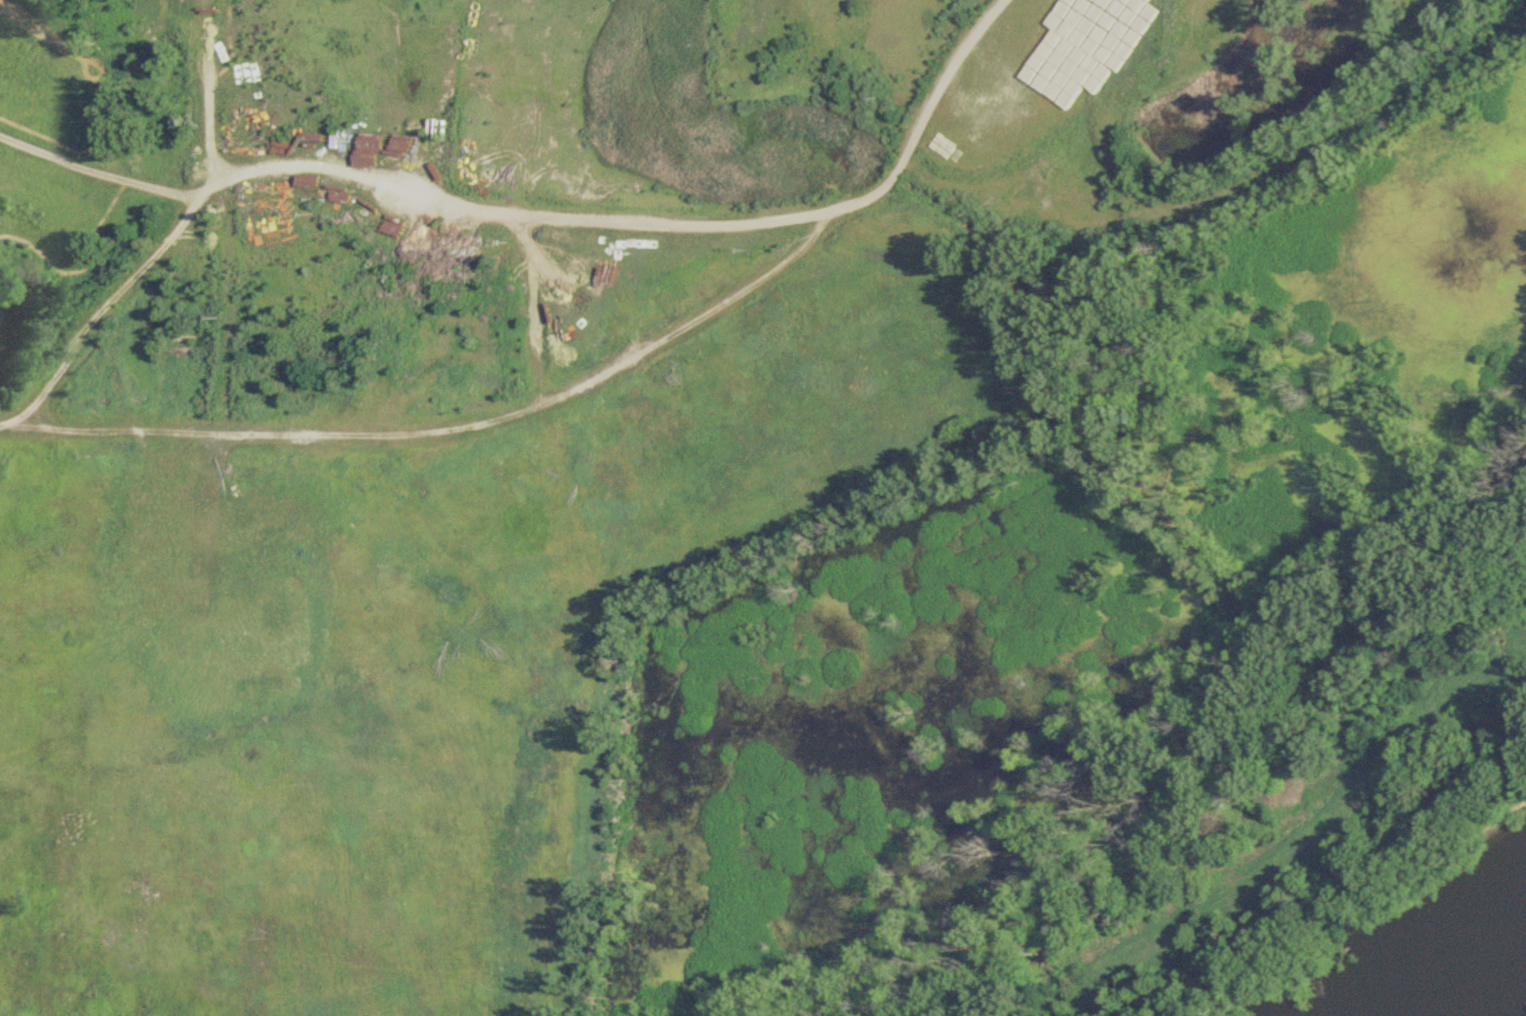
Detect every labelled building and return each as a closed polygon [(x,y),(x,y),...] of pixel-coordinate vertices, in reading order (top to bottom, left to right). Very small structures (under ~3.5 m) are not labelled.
[(420,140),(434,140),(434,121),(420,121),(420,140)]
